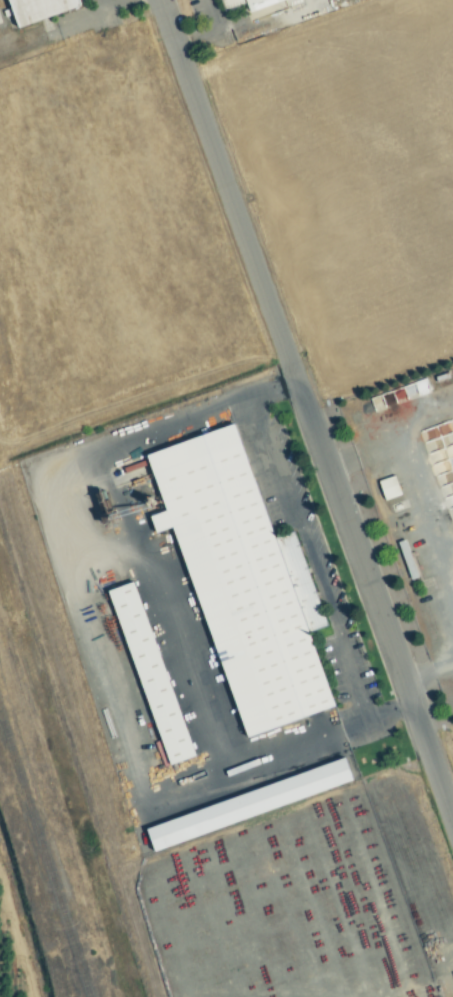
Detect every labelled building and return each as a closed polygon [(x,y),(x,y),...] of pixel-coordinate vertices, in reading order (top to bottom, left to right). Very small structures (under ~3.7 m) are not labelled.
[(11,27),(75,8),(73,0),(3,0),(11,27)] [(220,10),(216,0),(276,0),(245,12),(242,3),(220,10)] [(145,457),(228,426),(268,537),(290,529),(325,624),(302,633),(328,703),(246,733),(145,457)] [(399,496),(392,476),(376,481),(383,501),(399,496)] [(128,584),(191,755),(167,764),(104,593),(128,584)] [(141,830),(340,756),(348,779),(149,852),(141,830)]
